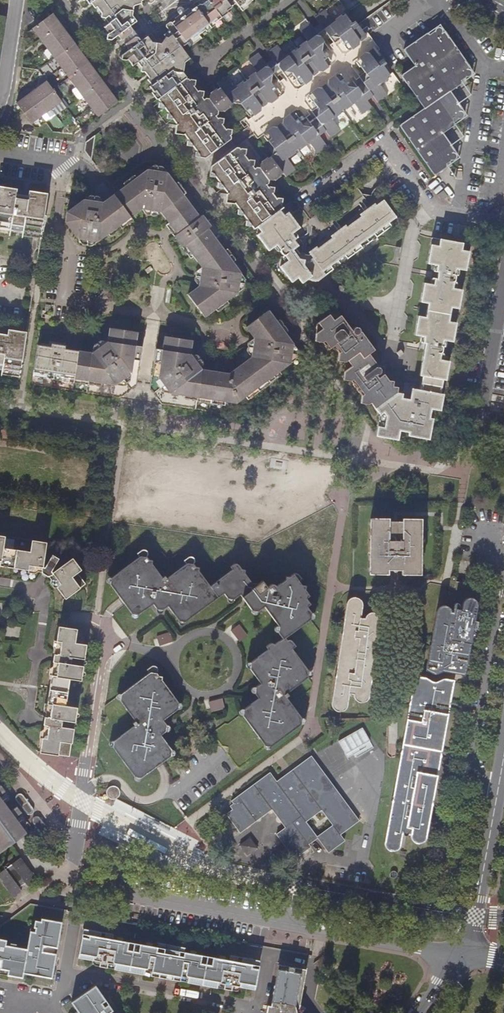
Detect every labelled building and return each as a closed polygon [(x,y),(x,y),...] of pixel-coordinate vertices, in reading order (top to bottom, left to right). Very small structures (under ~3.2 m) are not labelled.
[(89,3),(90,3),(95,8),(97,7),(102,14),(101,17),(105,18),(109,23),(105,27),(109,34),(108,35),(107,39),(109,41),(118,35),(122,40),(131,33),(131,31),(132,28),(130,26),(136,21),(131,16),(133,7),(136,5),(140,4),(142,6),(148,2),(149,4),(151,4),(154,1),(154,0),(87,0),(89,3)] [(155,93),(183,73),(184,62),(189,58),(185,52),(182,47),(186,44),(185,42),(191,37),(193,39),(205,29),(204,28),(213,21),(214,22),(228,13),(226,11),(232,7),(227,0),(204,0),(205,2),(201,5),(200,4),(191,10),(192,12),(187,15),(184,12),(180,15),(182,17),(181,18),(179,21),(174,25),(172,22),(165,26),(169,31),(164,35),(166,38),(162,44),(152,42),(148,36),(140,42),(138,39),(135,38),(125,45),(129,50),(120,57),(123,61),(126,61),(128,59),(133,67),(138,63),(142,68),(140,72),(145,72),(150,79),(148,80),(152,86),(150,87),(153,92),(155,93)] [(315,18),(320,24),(330,37),(339,38),(344,45),(347,43),(351,48),(353,50),(358,45),(359,41),(361,40),(365,37),(363,34),(354,22),(351,24),(345,15),(333,23),(325,11),(315,18)] [(40,39),(64,20),(61,15),(58,16),(56,17),(53,14),(33,28),(40,39)] [(47,49),(68,34),(65,30),(67,29),(67,24),(64,20),(40,39),(47,49)] [(268,53),(270,56),(273,59),(282,72),(292,73),(297,80),(300,78),(305,84),(311,80),(312,76),(313,76),(317,74),(318,71),(321,72),(329,67),(328,66),(324,60),(326,58),(321,52),(323,42),(314,29),(309,23),(300,30),(309,41),(286,58),(278,46),(268,53)] [(323,42),(330,37),(320,24),(314,29),(323,42)] [(427,31),(402,48),(404,50),(414,65),(400,75),(421,105),(424,108),(401,125),(402,126),(401,127),(434,174),(434,173),(436,175),(450,165),(448,163),(450,162),(453,161),(455,160),(456,159),(457,157),(456,155),(456,154),(454,152),(455,151),(443,133),(453,126),(454,122),(461,118),(462,117),(463,116),(464,114),(464,112),(463,111),(460,110),(462,109),(451,91),(463,83),(462,80),(467,76),(469,76),(471,75),(472,73),(471,71),(470,70),(468,68),(470,66),(445,31),(444,32),(442,32),(443,30),(442,28),(441,27),(439,26),(437,27),(436,28),(435,29),(435,31),(429,35),(427,31)] [(54,58),(75,43),(68,34),(47,49),(54,58)] [(62,68),(82,53),(75,43),(54,58),(62,68)] [(364,83),(367,87),(373,96),(378,102),(387,95),(379,84),(389,75),(383,66),(385,64),(376,51),(374,49),(369,51),(369,53),(366,53),(359,58),(363,65),(361,66),(366,73),(365,82),(364,83)] [(69,78),(94,59),(91,55),(87,55),(84,57),(82,53),(62,68),(69,78)] [(197,91),(187,78),(159,99),(158,99),(168,112),(166,119),(171,119),(176,126),(175,134),(183,135),(185,134),(189,140),(187,146),(191,146),(193,146),(197,151),(196,152),(195,157),(205,158),(230,140),(230,139),(231,138),(230,136),(232,135),(233,130),(226,129),(223,124),(223,118),(218,118),(216,115),(218,114),(218,111),(222,112),(233,103),(241,104),(246,111),(249,109),(253,114),(254,116),(261,110),(262,108),(268,103),(270,104),(277,99),(277,98),(274,92),(276,90),(274,87),(275,78),(277,77),(266,64),(259,53),(249,60),(258,72),(247,80),(236,89),(227,77),(217,84),(221,88),(211,96),(209,99),(206,99),(204,100),(202,98),(203,92),(197,91)] [(76,88),(96,72),(94,70),(96,68),(97,64),(94,59),(69,78),(76,88)] [(277,77),(282,72),(273,59),(266,64),(277,77)] [(83,97),(108,79),(105,75),(102,75),(99,76),(96,72),(76,88),(83,97)] [(155,93),(159,98),(187,78),(183,73),(155,93)] [(372,107),(367,100),(360,91),(357,87),(355,89),(348,87),(343,80),(340,82),(336,77),(335,76),(328,81),(327,85),(326,84),(322,87),(321,89),(318,89),(312,93),(316,99),(313,101),(319,109),(317,119),(319,122),(326,131),(331,137),(340,130),(332,119),(343,111),(354,103),(362,114),(372,107)] [(62,101),(60,99),(53,89),(46,80),(44,77),(39,80),(39,83),(40,86),(37,88),(52,108),(62,101)] [(187,78),(159,98),(159,99),(187,78)] [(90,107),(111,92),(108,88),(110,87),(111,83),(108,79),(83,97),(90,107)] [(367,100),(373,96),(367,87),(360,91),(367,100)] [(52,108),(37,88),(33,91),(32,89),(28,89),(24,91),(42,116),(52,108)] [(42,116),(24,91),(20,94),(19,97),(21,100),(17,103),(32,123),(42,116)] [(98,117),(118,102),(111,92),(90,107),(98,117)] [(234,204),(238,209),(247,221),(245,222),(245,227),(249,227),(251,226),(253,229),(257,226),(280,209),(283,207),(281,205),(283,204),(283,199),(277,199),(273,194),(274,188),(268,187),(266,185),(268,184),(269,181),(272,181),(282,174),(283,173),(286,177),(295,169),(287,158),(298,150),(309,142),(317,153),(328,145),(320,135),(313,126),(310,122),(308,124),(300,122),(298,119),(295,121),(291,116),(290,115),(283,119),(282,123),(278,126),(276,128),(273,127),(266,132),(267,134),(271,139),(268,141),(274,148),(272,157),(261,164),(259,168),(258,167),(255,169),(253,167),(254,161),(248,161),(245,156),(246,149),(241,149),(239,150),(237,148),(211,167),(209,176),(216,177),(219,181),(218,188),(224,188),(228,193),(226,194),(225,203),(234,204)] [(320,135),(326,131),(319,122),(313,126),(320,135)] [(86,142),(85,150),(91,159),(95,137),(86,142)] [(226,301),(239,291),(241,274),(232,262),(234,260),(226,249),(224,251),(208,229),(210,227),(202,216),(199,217),(183,195),(185,193),(178,183),(174,184),(166,174),(148,170),(137,178),(135,176),(124,184),(126,187),(114,196),(113,195),(102,202),(83,200),(67,212),(65,222),(78,239),(96,241),(108,233),(110,236),(121,228),(119,225),(130,216),(142,208),(161,211),(169,223),(166,225),(183,248),(186,246),(194,256),(203,267),(202,269),(199,287),(189,295),(205,317),(215,309),(217,312),(228,303),(226,301)] [(444,189),(439,193),(443,199),(448,195),(444,189)] [(40,238),(46,199),(28,197),(15,195),(0,193),(0,232),(40,238)] [(284,215),(280,209),(257,226),(262,232),(258,236),(268,250),(274,246),(279,252),(280,250),(285,256),(283,257),(287,262),(281,267),(291,281),(297,277),(302,282),(306,279),(317,279),(390,226),(393,231),(402,224),(383,200),(310,254),(299,253),(295,247),(301,242),(294,232),(300,228),(288,213),(284,215)] [(437,247),(430,246),(427,265),(434,266),(430,285),(423,284),(420,302),(427,304),(424,318),(418,317),(415,336),(422,337),(421,343),(425,344),(419,376),(422,377),(419,391),(411,390),(409,400),(401,399),(402,395),(396,394),(397,389),(392,387),(392,383),(389,382),(383,374),(384,368),(378,367),(369,354),(374,350),(361,333),(359,332),(359,329),(356,327),(354,328),(352,331),(336,310),(319,323),(322,328),(316,334),(315,341),(323,343),(329,350),(333,346),(338,353),(337,360),(346,362),(347,361),(351,367),(344,373),(342,379),(343,381),(351,382),(361,397),(360,404),(368,405),(371,403),(380,416),(376,436),(397,439),(398,434),(407,435),(407,439),(428,442),(432,419),(428,419),(431,409),(440,411),(442,403),(443,395),(439,395),(443,380),(446,381),(449,363),(440,361),(442,355),(440,354),(442,346),(443,347),(444,341),(453,343),(456,324),(448,323),(450,308),(459,309),(462,291),(454,290),(456,282),(454,282),(455,276),(456,277),(457,269),(465,271),(469,252),(472,234),(458,232),(457,243),(439,240),(437,247)] [(432,238),(430,246),(437,247),(439,240),(432,238)] [(191,341),(164,337),(162,350),(156,350),(154,363),(161,365),(158,378),(170,393),(183,395),(237,403),(245,397),(268,380),(270,383),(281,374),(279,371),(290,363),(293,345),(284,333),(287,330),(280,320),(276,322),(268,311),(246,328),(254,339),(251,357),(229,374),(201,370),(190,354),(191,341)] [(37,345),(33,376),(100,386),(101,383),(115,385),(131,373),(133,360),(138,360),(140,347),(135,346),(137,333),(110,329),(108,341),(92,353),(91,354),(64,349),(64,347),(50,345),(50,347),(37,345)] [(18,378),(25,338),(8,336),(0,334),(0,375),(18,378)] [(381,572),(381,574),(388,574),(388,570),(391,570),(393,568),(394,568),(396,568),(397,569),(398,571),(401,571),(401,575),(409,575),(408,572),(411,572),(413,574),(414,575),(416,575),(419,574),(420,573),(421,571),(422,569),(421,567),(420,565),(419,565),(418,564),(418,561),(421,561),(421,533),(419,533),(418,529),(420,528),(421,527),(421,524),(420,522),(419,521),(417,520),(415,519),(414,519),(412,520),(411,521),(408,521),(408,518),(402,518),(402,525),(389,525),(388,518),(382,518),(382,520),(379,520),(378,519),(375,518),(372,518),(370,519),(369,521),(369,523),(369,524),(370,526),(371,527),(371,532),(368,532),(368,561),(371,561),(371,565),(369,567),(368,569),(368,572),(370,573),(371,574),(373,575),(375,575),(377,575),(379,572),(381,572)] [(1,561),(0,565),(0,566),(28,570),(29,565),(42,567),(45,542),(31,540),(30,551),(14,549),(16,539),(5,538),(5,536),(0,535),(0,560),(1,561)] [(241,767),(252,759),(252,756),(264,747),(265,744),(272,745),(300,725),(301,717),(286,697),(289,695),(287,693),(307,678),(308,672),(292,649),(295,646),(291,641),(287,640),(285,637),(309,619),(311,613),(307,607),(310,604),(306,598),(309,595),(305,589),(305,586),(302,585),(299,580),(301,579),(298,574),(295,573),(289,577),(286,577),(286,580),(276,587),(272,584),(267,586),(263,581),(259,584),(252,583),(244,573),(245,570),(242,570),(238,565),(235,564),(231,567),(232,569),(210,585),(198,570),(199,567),(196,567),(194,564),(195,560),(193,557),(190,557),(184,561),(186,564),(167,578),(165,576),(162,578),(152,564),(152,561),(149,560),(147,557),(148,553),(147,551),(143,550),(137,554),(139,557),(111,579),(110,584),(132,614),(138,615),(153,604),(156,609),(163,609),(168,606),(171,611),(178,621),(185,622),(224,593),(228,598),(235,599),(240,595),(246,601),(252,610),(258,610),(264,606),(279,626),(278,632),(283,639),(275,645),(270,644),(266,647),(268,650),(250,663),(250,669),(261,684),(255,688),(255,694),(258,699),(244,709),(243,715),(239,715),(229,723),(226,722),(215,730),(215,735),(222,745),(228,746),(228,752),(238,766),(241,767)] [(52,556),(46,565),(52,569),(58,560),(52,556)] [(71,558),(52,573),(60,585),(56,588),(64,598),(84,583),(77,572),(80,570),(71,558)] [(347,706),(349,693),(355,695),(355,698),(356,700),(359,702),(361,703),(364,703),(367,702),(368,700),(371,683),(370,682),(369,681),(369,679),(370,678),(371,677),(377,640),(376,639),(375,638),(375,636),(376,635),(378,634),(380,621),(380,618),(378,615),(376,614),(374,613),(372,613),(369,614),(367,615),(365,616),(364,619),(360,617),(362,604),(361,601),(360,599),(357,597),(354,596),(351,597),(349,598),(347,600),(346,603),(331,702),(331,706),(332,708),(334,711),(336,712),(339,712),(342,712),(345,711),(346,709),(347,706)] [(429,647),(426,670),(435,675),(442,673),(464,677),(477,603),(476,601),(474,599),(472,598),(469,597),(468,597),(465,599),(463,600),(462,602),(461,607),(458,606),(459,604),(458,603),(457,603),(455,603),(454,603),(454,604),(452,612),(450,609),(449,607),(447,606),(445,606),(442,606),(439,607),(437,609),(436,612),(431,640),(432,642),(432,646),(429,647)] [(41,750),(59,754),(70,756),(71,742),(76,708),(65,706),(69,679),(80,680),(85,645),(74,644),(76,630),(58,627),(57,640),(61,641),(59,655),(54,655),(53,662),(58,663),(56,677),(51,676),(47,703),(51,704),(49,718),(45,718),(44,723),(49,724),(47,738),(42,738),(41,750)] [(114,746),(135,775),(142,776),(155,766),(157,765),(162,761),(170,755),(171,749),(161,734),(165,730),(166,724),(163,719),(177,710),(178,703),(162,681),(162,677),(159,677),(156,673),(157,671),(157,669),(157,667),(155,666),(153,666),(152,666),(146,670),(149,673),(121,695),(119,702),(135,724),(114,739),(114,746)] [(389,849),(392,850),(395,850),(398,848),(400,845),(402,833),(410,834),(411,837),(412,839),(414,841),(417,842),(420,842),(423,841),(425,839),(426,836),(454,681),(443,680),(434,682),(427,680),(415,677),(410,699),(411,700),(412,701),(412,703),(411,704),(410,705),(403,746),(404,747),(405,749),(405,750),(404,751),(402,752),(385,840),(385,844),(386,847),(389,849)] [(231,811),(225,815),(240,833),(272,810),(285,828),(276,835),(294,859),(310,848),(308,845),(317,839),(328,853),(345,841),(340,835),(359,821),(327,779),(311,756),(276,782),(269,773),(231,802),(232,805),(229,808),(231,811)] [(111,785),(110,786),(110,787),(109,796),(110,797),(112,798),(114,798),(116,798),(118,797),(120,795),(121,793),(121,792),(121,790),(120,789),(120,787),(118,786),(116,785),(114,784),(112,785),(111,785)] [(16,796),(16,798),(27,813),(29,813),(31,813),(33,813),(34,811),(34,809),(34,808),(23,793),(21,793),(19,793),(17,793),(16,796)] [(0,853),(23,835),(25,834),(13,818),(21,812),(16,806),(8,812),(0,800),(0,852),(0,853)] [(33,819),(33,821),(44,836),(46,837),(48,837),(50,836),(51,834),(51,832),(51,831),(40,816),(38,816),(36,816),(34,816),(33,819)] [(257,848),(249,838),(239,846),(247,856),(257,848)] [(111,855),(112,856),(125,863),(128,863),(131,862),(133,860),(135,857),(134,854),(134,852),(132,850),(120,844),(118,846),(115,846),(112,847),(110,849),(110,851),(110,853),(111,855)] [(26,881),(29,885),(37,879),(21,857),(12,864),(26,881)] [(12,864),(11,865),(24,882),(26,881),(12,864)] [(19,886),(24,882),(11,865),(6,869),(19,886)] [(19,886),(6,869),(0,873),(0,879),(13,896),(22,890),(19,886)] [(8,969),(7,973),(7,974),(23,977),(24,972),(52,977),(56,953),(54,953),(56,947),(58,947),(63,921),(42,918),(41,920),(36,919),(34,926),(36,927),(36,931),(31,930),(28,947),(17,946),(17,943),(10,942),(10,944),(6,944),(6,939),(0,938),(0,968),(8,969)] [(113,969),(143,974),(144,970),(151,971),(150,975),(179,981),(180,976),(187,977),(186,982),(217,987),(217,983),(224,984),(232,985),(239,987),(254,990),(259,960),(232,955),(231,959),(225,958),(225,956),(219,954),(218,957),(195,953),(195,950),(190,949),(190,952),(185,951),(186,947),(158,942),(157,946),(151,945),(152,943),(147,942),(146,944),(122,940),(122,937),(117,936),(117,938),(112,938),(113,934),(84,928),(78,957),(91,960),(99,961),(107,963),(114,964),(113,969)] [(304,979),(298,978),(300,967),(278,964),(271,1004),(267,1004),(265,1012),(299,1012),(298,1011),(304,979)] [(306,969),(300,967),(298,978),(304,979),(306,969)] [(109,1012),(112,1010),(94,985),(70,1001),(78,1012),(110,1012),(109,1012)]
